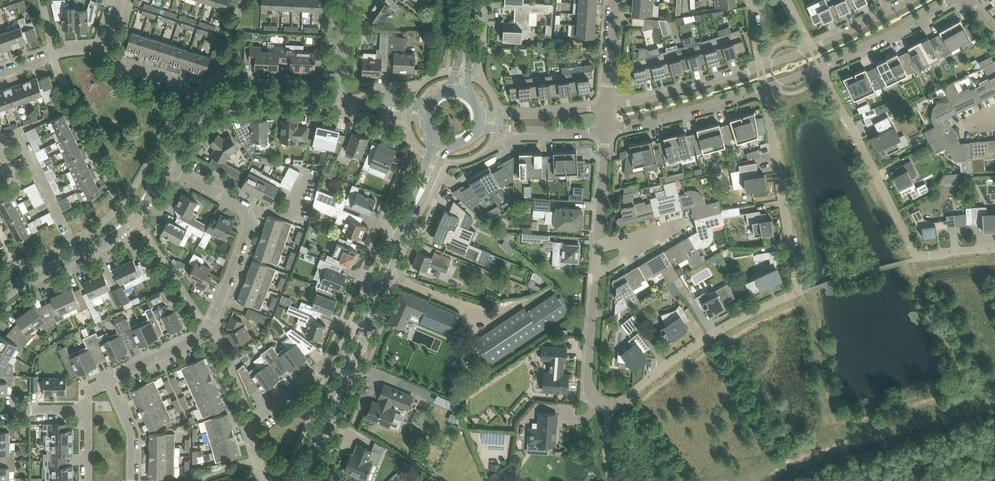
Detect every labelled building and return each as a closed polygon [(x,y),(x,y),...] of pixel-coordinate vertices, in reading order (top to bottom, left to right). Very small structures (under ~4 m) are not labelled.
[(19,2),(20,5),(23,11),(28,9),(25,0),(24,0),(19,2)] [(75,10),(75,8),(69,8),(69,3),(65,3),(65,0),(51,0),(55,17),(55,16),(55,15),(63,15),(63,28),(69,27),(70,29),(76,29),(75,10)] [(75,10),(76,29),(81,29),(81,31),(86,31),(87,29),(88,29),(88,24),(91,24),(93,17),(95,17),(96,13),(95,12),(97,4),(98,0),(102,2),(103,0),(91,0),(90,2),(87,10),(75,10)] [(282,8),(282,0),(272,0),(272,8),(282,8)] [(282,8),(292,9),(293,0),(282,0),(282,8)] [(303,0),(293,0),(292,9),(303,9),(303,0)] [(314,0),(303,0),(303,9),(313,10),(314,0)] [(313,10),(324,10),(324,0),(314,0),(313,10)] [(367,14),(379,23),(381,19),(387,19),(387,11),(390,6),(396,10),(399,4),(397,3),(396,2),(393,0),(385,0),(384,1),(383,0),(378,0),(372,8),(372,7),(367,14)] [(806,3),(811,13),(810,13),(814,22),(815,22),(816,24),(817,24),(816,22),(822,19),(823,21),(834,16),(833,14),(826,0),(818,0),(808,4),(807,2),(806,3)] [(849,6),(847,0),(826,0),(833,14),(839,11),(840,13),(851,8),(850,6),(849,6)] [(515,2),(514,21),(530,22),(530,12),(553,13),(553,4),(551,3),(545,3),(524,2),(524,3),(515,2)] [(578,13),(578,14),(596,15),(597,4),(579,3),(574,3),(573,13),(578,13)] [(652,16),(653,5),(633,3),(633,11),(634,11),(634,13),(632,13),(632,14),(652,16)] [(578,14),(577,24),(595,25),(596,15),(578,14)] [(24,17),(20,18),(28,39),(29,38),(30,40),(38,37),(30,16),(25,18),(24,17)] [(678,25),(685,23),(683,16),(676,18),(678,25)] [(642,25),(645,25),(645,18),(632,17),(632,24),(642,25)] [(12,24),(10,25),(18,46),(27,43),(26,39),(28,39),(20,18),(18,19),(21,26),(15,28),(15,26),(12,25),(12,24)] [(960,19),(950,25),(960,43),(970,37),(971,40),(976,37),(965,24),(964,25),(960,19)] [(530,28),(530,26),(530,22),(514,21),(514,28),(503,28),(503,40),(522,41),(522,37),(524,37),(526,36),(528,35),(529,34),(530,32),(530,30),(530,28)] [(572,23),(571,35),(576,36),(595,37),(595,25),(577,24),(572,23)] [(8,50),(18,46),(10,25),(7,26),(8,27),(6,29),(7,31),(2,33),(8,50)] [(947,57),(953,54),(950,48),(960,43),(950,25),(939,31),(942,35),(937,38),(941,46),(941,47),(945,55),(946,54),(947,57)] [(720,37),(720,35),(719,35),(726,55),(725,55),(726,57),(738,54),(737,51),(743,49),(744,52),(744,49),(746,49),(742,39),(740,28),(740,30),(720,37)] [(364,58),(363,75),(375,76),(375,74),(381,74),(381,70),(381,59),(387,60),(388,53),(389,36),(389,30),(381,29),(380,49),(376,49),(376,53),(376,59),(374,59),(364,58)] [(389,36),(388,53),(395,53),(394,70),(414,71),(415,53),(406,52),(407,37),(397,36),(393,36),(394,30),(389,30),(389,36)] [(126,49),(136,52),(141,35),(132,32),(126,49)] [(136,52),(146,55),(151,38),(141,35),(136,52)] [(684,46),(690,65),(691,68),(702,65),(701,62),(708,60),(702,42),(703,42),(702,40),(696,42),(694,35),(683,38),(685,45),(684,46)] [(720,59),(719,57),(725,55),(726,55),(719,35),(720,37),(703,42),(702,42),(708,60),(708,63),(720,59)] [(939,48),(941,47),(941,46),(937,38),(936,36),(929,39),(928,36),(918,41),(929,63),(943,55),(939,48)] [(161,41),(151,38),(146,55),(156,58),(161,41)] [(171,44),(161,41),(156,58),(166,61),(171,44)] [(912,62),(916,70),(919,68),(922,73),(932,68),(929,63),(918,41),(908,47),(910,49),(904,52),(909,63),(910,63),(912,62)] [(181,48),(171,44),(166,61),(175,64),(181,48)] [(303,72),(304,51),(304,45),(286,44),(286,47),(285,62),(286,60),(291,60),(291,71),(303,72)] [(255,69),(267,70),(268,51),(261,50),(262,46),(250,45),(249,61),(250,61),(250,58),(255,58),(255,69)] [(690,65),(684,46),(677,47),(677,45),(666,47),(672,70),(673,73),(684,70),(684,67),(690,65)] [(274,51),(268,51),(267,70),(279,70),(279,59),(285,59),(285,62),(286,47),(274,46),(274,51)] [(647,76),(654,75),(648,49),(648,48),(639,47),(639,57),(634,58),(633,58),(632,71),(633,71),(633,69),(634,69),(636,81),(648,79),(647,76)] [(660,52),(659,47),(648,49),(654,75),(655,77),(666,74),(666,72),(672,70),(666,47),(667,50),(660,52)] [(181,48),(175,64),(185,67),(191,51),(181,48)] [(315,52),(304,51),(303,72),(315,72),(315,61),(321,62),(321,64),(322,49),(315,48),(315,52)] [(185,67),(195,71),(201,54),(191,51),(185,67)] [(898,55),(897,52),(887,57),(897,79),(913,71),(915,75),(910,63),(909,63),(904,52),(898,55)] [(210,57),(201,54),(195,71),(205,74),(210,57)] [(981,67),(983,66),(994,61),(991,55),(979,61),(981,67)] [(876,62),(878,65),(872,68),(881,87),(897,79),(887,57),(876,62)] [(981,84),(975,87),(982,100),(994,94),(994,61),(983,66),(989,78),(980,82),(981,84)] [(855,74),(865,94),(881,87),(872,68),(867,70),(865,68),(855,72),(855,74)] [(592,77),(592,69),(568,73),(570,90),(571,90),(579,89),(579,91),(591,90),(589,78),(592,77)] [(571,90),(570,90),(568,73),(549,75),(551,92),(559,91),(560,94),(571,92),(571,90)] [(854,99),(863,95),(865,94),(855,74),(853,75),(853,73),(843,77),(854,99)] [(42,79),(40,80),(47,101),(51,99),(51,98),(57,96),(49,75),(41,78),(42,79)] [(531,94),(539,94),(540,96),(551,95),(551,92),(549,75),(529,77),(531,94)] [(38,80),(37,77),(28,81),(35,102),(37,101),(38,98),(37,96),(43,94),(45,102),(47,101),(40,80),(38,80)] [(520,98),(531,97),(531,94),(529,77),(505,79),(508,87),(510,87),(511,96),(520,95),(520,98)] [(28,81),(18,84),(24,101),(29,99),(30,101),(32,102),(33,103),(35,102),(28,81)] [(954,81),(942,87),(949,100),(956,113),(982,100),(975,87),(969,90),(969,88),(960,93),(954,81)] [(24,101),(18,84),(8,88),(16,109),(18,108),(17,108),(19,105),(18,103),(24,101)] [(8,88),(0,91),(0,95),(4,108),(10,106),(10,108),(13,109),(13,110),(16,109),(8,88)] [(935,126),(924,131),(929,142),(954,130),(948,117),(956,113),(949,100),(944,103),(943,101),(940,102),(937,104),(934,107),(933,111),(932,113),(932,116),(932,118),(933,121),(935,126)] [(888,102),(885,103),(882,102),(880,108),(883,109),(884,111),(891,108),(888,102)] [(862,111),(864,118),(876,114),(875,107),(862,111)] [(44,117),(52,114),(51,111),(49,111),(48,108),(43,109),(44,113),(42,114),(44,117)] [(48,121),(53,131),(69,123),(66,119),(69,118),(66,112),(48,121)] [(743,115),(744,116),(742,117),(741,117),(748,138),(758,135),(754,112),(743,115)] [(884,145),(888,153),(900,148),(895,139),(900,137),(894,125),(893,125),(888,115),(875,121),(874,121),(878,129),(879,128),(881,132),(872,136),(878,147),(884,145)] [(726,124),(731,144),(748,138),(741,117),(742,117),(741,116),(730,119),(731,122),(726,124)] [(243,124),(236,128),(240,137),(244,143),(249,141),(267,141),(267,133),(271,129),(267,125),(267,119),(252,119),(252,122),(244,127),(243,124)] [(297,140),(307,140),(307,137),(308,127),(298,126),(298,121),(283,120),(282,129),(281,141),(297,142),(297,140)] [(719,122),(708,125),(714,149),(731,144),(726,124),(720,125),(719,122)] [(71,128),(69,123),(53,131),(57,140),(57,141),(75,132),(73,127),(71,128)] [(327,145),(326,149),(339,152),(342,145),(346,135),(338,133),(339,130),(319,125),(319,123),(314,142),(327,145)] [(699,157),(698,153),(714,149),(708,125),(697,129),(698,132),(692,133),(695,145),(698,157),(699,157)] [(30,141),(40,137),(35,127),(26,131),(30,141)] [(966,159),(966,157),(971,156),(970,141),(960,142),(954,130),(929,142),(935,153),(946,147),(949,153),(951,155),(951,156),(955,158),(959,159),(962,159),(966,159)] [(50,144),(53,148),(59,145),(62,150),(78,143),(76,138),(78,137),(75,132),(57,141),(57,140),(50,144)] [(348,147),(342,145),(339,152),(336,158),(347,163),(349,156),(351,157),(352,156),(353,153),(361,156),(368,138),(354,132),(348,147)] [(686,135),(686,132),(675,134),(680,157),(695,154),(693,145),(695,145),(692,133),(686,135)] [(224,138),(219,133),(209,144),(214,148),(211,155),(220,160),(217,167),(239,179),(243,172),(223,161),(227,154),(237,146),(230,134),(224,138)] [(664,140),(658,141),(660,150),(661,153),(663,153),(665,161),(680,157),(675,134),(664,137),(664,140)] [(40,137),(30,141),(35,151),(41,148),(39,145),(43,143),(40,137)] [(652,139),(641,142),(646,169),(653,168),(653,166),(663,164),(664,166),(664,165),(661,153),(660,150),(655,151),(652,139)] [(972,163),(973,171),(985,170),(984,157),(994,156),(994,154),(994,139),(970,141),(971,156),(972,163)] [(646,169),(641,142),(629,144),(632,156),(626,157),(625,172),(625,174),(632,172),(646,169)] [(78,143),(62,150),(67,160),(85,152),(82,146),(80,147),(78,143)] [(362,170),(368,172),(371,164),(379,167),(377,173),(385,176),(387,171),(396,150),(386,146),(386,145),(381,143),(380,144),(379,143),(374,155),(369,153),(365,162),(362,170)] [(35,151),(40,161),(46,158),(41,148),(35,151)] [(759,148),(752,151),(746,152),(748,159),(761,155),(759,148)] [(578,162),(577,150),(565,151),(566,173),(578,172),(578,177),(585,176),(586,162),(578,162)] [(560,173),(566,173),(565,151),(553,152),(554,163),(549,164),(548,164),(548,167),(549,180),(549,178),(560,178),(560,173)] [(67,160),(71,170),(87,163),(85,158),(87,157),(85,152),(67,160)] [(516,176),(531,176),(531,152),(519,152),(520,156),(513,156),(513,168),(514,168),(516,168),(516,176)] [(546,167),(548,167),(548,164),(549,164),(548,155),(542,155),(542,152),(531,152),(531,176),(546,176),(546,167)] [(46,158),(40,161),(44,171),(52,167),(50,168),(48,164),(53,162),(50,156),(46,158)] [(514,168),(513,168),(513,156),(498,165),(499,168),(493,172),(489,166),(479,172),(489,189),(499,184),(501,187),(514,179),(514,168)] [(910,191),(913,198),(920,195),(917,188),(912,178),(915,176),(917,172),(911,160),(904,163),(895,168),(896,168),(899,173),(893,176),(902,195),(910,191)] [(756,162),(739,165),(742,185),(745,185),(746,190),(766,187),(764,175),(759,175),(756,162)] [(87,163),(71,170),(76,180),(94,171),(91,166),(89,167),(87,163)] [(246,191),(247,189),(251,191),(262,172),(262,171),(252,166),(240,188),(246,191)] [(290,166),(285,174),(296,179),(300,171),(290,166)] [(54,178),(57,177),(52,167),(44,171),(47,175),(49,180),(54,178)] [(720,168),(711,171),(713,177),(722,173),(720,168)] [(94,171),(76,180),(80,190),(96,182),(94,178),(96,176),(94,171)] [(255,196),(260,199),(271,177),(262,172),(251,191),(256,194),(255,196)] [(481,198),(479,195),(489,189),(479,172),(468,178),(472,184),(465,188),(464,185),(452,191),(468,206),(481,198)] [(962,180),(961,172),(945,174),(940,184),(945,186),(956,185),(959,180),(962,180)] [(296,179),(285,174),(283,179),(293,185),(296,179)] [(972,181),(968,174),(963,174),(963,182),(972,181)] [(280,184),(281,182),(271,177),(260,199),(265,201),(266,199),(271,201),(274,195),(277,190),(279,186),(280,184)] [(54,178),(49,180),(54,190),(59,188),(57,183),(57,184),(54,178)] [(293,185),(283,179),(281,182),(280,184),(290,190),(293,185)] [(665,189),(656,192),(657,196),(650,197),(651,202),(655,216),(683,209),(679,194),(678,188),(676,180),(673,180),(663,183),(665,189)] [(26,192),(27,192),(30,197),(40,192),(35,182),(24,188),(26,192)] [(98,187),(96,182),(80,190),(85,200),(103,191),(101,185),(98,187)] [(624,193),(631,191),(639,189),(638,183),(624,187),(624,193)] [(280,184),(279,186),(277,190),(288,195),(290,190),(280,184)] [(315,198),(335,206),(343,209),(346,203),(346,200),(342,199),(317,189),(315,198)] [(288,195),(277,190),(274,195),(285,200),(288,195)] [(685,193),(679,194),(683,209),(691,207),(695,219),(722,212),(721,209),(719,200),(706,203),(705,200),(704,198),(703,195),(701,193),(699,191),(695,190),(692,190),(688,190),(685,191),(685,193)] [(621,225),(623,224),(655,216),(651,202),(645,203),(644,201),(635,204),(631,191),(624,193),(623,193),(622,217),(621,217),(619,217),(618,218),(618,219),(618,221),(618,222),(619,223),(620,224),(621,225)] [(30,197),(35,207),(39,205),(45,202),(40,192),(30,197)] [(352,205),(352,206),(361,210),(370,213),(373,208),(374,207),(375,204),(375,202),(376,199),(368,196),(367,196),(363,194),(357,192),(352,205)] [(3,211),(18,203),(13,193),(0,200),(0,207),(3,211)] [(180,210),(177,216),(183,220),(183,219),(206,231),(209,225),(196,218),(198,213),(193,211),(197,202),(182,194),(175,208),(180,210)] [(72,206),(68,196),(58,200),(63,210),(72,206)] [(550,210),(551,199),(551,198),(549,198),(534,197),(533,209),(547,210),(546,216),(547,218),(548,220),(549,221),(551,222),(555,222),(555,227),(557,227),(557,229),(575,230),(575,229),(581,229),(582,209),(568,208),(568,206),(559,205),(558,207),(556,207),(556,211),(550,210)] [(347,239),(352,241),(354,236),(360,238),(366,225),(351,220),(354,213),(345,210),(343,209),(335,206),(315,198),(313,207),(337,217),(336,221),(344,225),(342,231),(349,234),(347,239)] [(439,220),(439,221),(440,222),(458,229),(455,236),(470,243),(476,230),(470,228),(462,224),(467,212),(467,211),(454,199),(449,212),(445,210),(444,211),(440,221),(439,220)] [(5,216),(3,217),(5,222),(23,213),(18,203),(3,211),(5,216)] [(741,214),(739,206),(721,209),(722,212),(723,217),(741,214)] [(990,213),(986,206),(972,206),(973,224),(980,224),(980,229),(994,228),(994,213),(990,213)] [(954,214),(946,215),(947,220),(934,221),(924,219),(919,209),(911,213),(920,231),(922,230),(923,236),(937,234),(936,229),(956,226),(955,216),(954,214)] [(760,213),(759,210),(746,212),(748,224),(749,224),(753,226),(754,235),(774,231),(772,218),(767,218),(766,212),(760,213)] [(43,222),(47,220),(49,224),(55,221),(50,211),(40,216),(43,222)] [(725,224),(723,217),(722,212),(695,219),(698,231),(689,236),(696,249),(697,248),(702,245),(703,247),(706,245),(709,243),(711,240),(713,237),(713,235),(713,232),(713,230),(712,227),(725,224)] [(28,223),(23,213),(5,222),(8,227),(10,226),(13,230),(28,223)] [(213,217),(209,225),(206,231),(202,237),(199,244),(205,247),(213,233),(225,239),(230,229),(229,229),(233,221),(221,214),(214,229),(209,226),(213,217)] [(268,215),(265,225),(289,233),(292,223),(280,219),(268,215)] [(190,236),(192,232),(202,237),(206,231),(183,219),(183,220),(181,225),(169,219),(161,234),(179,244),(184,233),(190,236)] [(434,235),(433,238),(442,242),(443,242),(467,252),(469,248),(478,252),(475,259),(485,264),(491,251),(470,243),(455,236),(458,229),(440,222),(440,223),(439,223),(434,235)] [(33,232),(28,223),(13,230),(15,235),(13,236),(15,242),(33,232)] [(261,236),(285,243),(289,233),(265,225),(261,236)] [(510,232),(495,231),(509,244),(510,232)] [(522,240),(550,242),(550,234),(522,232),(522,240)] [(258,246),(282,254),(285,243),(261,236),(258,246)] [(664,250),(671,263),(672,263),(677,260),(678,262),(687,257),(693,268),(704,261),(697,248),(696,249),(689,236),(664,250)] [(352,241),(347,239),(340,237),(332,256),(328,254),(325,260),(333,263),(343,267),(345,262),(351,264),(356,250),(351,247),(353,242),(352,241)] [(552,265),(571,266),(571,261),(578,262),(580,245),(563,243),(563,241),(554,241),(552,265)] [(301,244),(300,250),(307,253),(309,247),(301,244)] [(278,264),(282,254),(258,246),(254,256),(278,264)] [(664,250),(638,265),(646,278),(652,275),(653,276),(662,271),(668,283),(673,280),(679,276),(672,263),(671,263),(664,250)] [(769,251),(770,257),(772,270),(746,281),(751,292),(782,278),(779,272),(781,271),(777,250),(769,251)] [(419,251),(413,265),(426,271),(429,265),(446,272),(451,259),(434,252),(432,256),(419,251)] [(189,262),(195,264),(189,275),(196,278),(194,283),(205,289),(211,276),(207,274),(211,268),(202,263),(204,260),(204,258),(194,253),(189,262)] [(133,284),(143,280),(140,274),(154,268),(146,257),(139,261),(140,263),(136,265),(133,259),(123,263),(133,284)] [(316,285),(322,287),(331,291),(333,286),(340,289),(345,278),(344,278),(342,274),(343,273),(331,269),(333,264),(333,263),(325,260),(320,258),(317,265),(327,269),(322,281),(318,279),(316,285)] [(253,259),(249,270),(273,279),(277,268),(253,259)] [(123,282),(126,287),(133,284),(123,263),(113,268),(120,283),(123,282)] [(635,293),(649,285),(645,278),(646,278),(638,265),(615,279),(614,280),(613,281),(613,283),(614,284),(614,285),(617,286),(616,298),(622,295),(629,306),(639,299),(635,293)] [(245,280),(269,289),(273,279),(249,270),(245,280)] [(103,298),(110,295),(107,290),(111,288),(104,273),(93,277),(100,293),(102,296),(103,298)] [(680,276),(679,276),(673,280),(680,292),(683,295),(689,291),(680,276)] [(86,302),(89,306),(96,322),(97,322),(101,320),(102,319),(93,300),(102,296),(100,293),(93,277),(83,282),(91,299),(86,302)] [(241,290),(265,299),(269,289),(245,280),(241,290)] [(666,284),(674,296),(680,292),(673,280),(668,283),(666,284)] [(704,292),(695,297),(700,306),(701,307),(704,308),(705,307),(706,307),(709,314),(725,305),(724,303),(734,297),(727,284),(716,290),(709,294),(708,292),(707,292),(705,292),(704,292)] [(741,289),(739,284),(736,286),(740,294),(747,290),(745,287),(741,289)] [(312,305),(302,301),(299,308),(307,311),(318,316),(318,315),(312,313),(315,307),(331,313),(333,306),(335,307),(336,302),(335,302),(336,300),(330,298),(333,292),(331,291),(322,287),(316,285),(317,292),(312,305)] [(125,309),(130,306),(128,302),(130,301),(123,286),(117,289),(124,304),(123,304),(125,309)] [(79,311),(89,306),(86,302),(80,288),(80,290),(75,292),(72,287),(62,292),(70,310),(77,306),(79,311)] [(178,316),(185,312),(167,287),(159,292),(169,305),(167,307),(165,312),(166,314),(163,316),(170,332),(182,326),(178,316)] [(118,307),(123,304),(124,304),(117,289),(111,291),(118,307)] [(237,300),(261,309),(265,299),(241,290),(237,300)] [(458,314),(428,302),(402,290),(389,321),(404,328),(412,311),(422,315),(420,321),(450,334),(458,314)] [(51,297),(54,302),(48,305),(56,322),(65,317),(63,313),(70,310),(62,292),(51,297)] [(567,311),(553,292),(526,311),(523,306),(472,340),(474,343),(477,341),(491,361),(567,311)] [(280,300),(290,304),(292,299),(282,295),(280,300)] [(280,300),(279,303),(289,307),(287,312),(299,316),(297,322),(308,326),(305,334),(320,340),(326,325),(304,316),(307,311),(299,308),(290,304),(280,300)] [(35,304),(25,311),(37,327),(43,322),(46,326),(56,322),(48,305),(38,309),(35,304)] [(660,329),(668,340),(688,327),(679,314),(684,311),(680,304),(676,309),(662,314),(665,325),(660,329)] [(145,309),(149,318),(140,322),(149,342),(159,338),(158,336),(164,333),(152,307),(145,309)] [(267,315),(248,308),(245,315),(264,323),(267,315)] [(16,318),(20,323),(13,331),(26,343),(33,335),(31,331),(37,327),(25,311),(16,318)] [(242,325),(243,322),(231,317),(227,327),(230,332),(228,333),(234,345),(243,341),(251,337),(245,325),(243,326),(242,325)] [(131,326),(127,318),(121,321),(133,347),(138,345),(139,346),(149,342),(140,322),(131,326)] [(629,333),(635,328),(627,319),(621,324),(629,333)] [(114,324),(118,332),(109,336),(118,356),(128,352),(127,350),(133,347),(121,321),(114,324)] [(286,331),(293,341),(286,347),(299,364),(308,358),(305,354),(308,352),(315,347),(316,346),(291,328),(286,331)] [(1,335),(0,337),(0,347),(12,354),(15,348),(20,350),(26,343),(13,331),(7,338),(1,335)] [(109,336),(107,332),(98,336),(96,332),(90,335),(102,361),(108,359),(108,361),(118,356),(109,336)] [(643,339),(638,332),(628,340),(633,345),(629,349),(630,350),(624,355),(623,354),(624,354),(623,353),(622,354),(618,354),(619,351),(618,350),(617,360),(617,361),(618,362),(619,363),(620,363),(627,364),(627,363),(628,362),(633,368),(643,360),(641,358),(646,354),(644,351),(645,350),(645,351),(650,347),(643,339)] [(87,346),(78,350),(87,370),(97,366),(96,364),(102,361),(90,335),(83,338),(87,346)] [(289,369),(290,371),(299,364),(286,347),(278,353),(272,345),(267,349),(284,373),(289,369)] [(544,372),(543,390),(567,392),(567,389),(569,389),(569,383),(568,383),(569,374),(563,373),(564,360),(566,360),(567,347),(542,345),(541,359),(550,359),(549,372),(544,372)] [(77,373),(77,375),(87,370),(78,350),(69,354),(65,346),(59,349),(71,375),(77,373)] [(13,375),(13,364),(8,361),(12,354),(0,347),(0,375),(13,375)] [(267,361),(259,367),(272,384),(280,378),(279,376),(284,373),(267,349),(261,353),(267,361)] [(237,353),(232,356),(235,363),(241,359),(237,353)] [(181,367),(185,377),(208,367),(203,357),(181,367)] [(272,384),(259,367),(257,365),(249,371),(244,364),(238,368),(250,395),(251,394),(260,387),(263,391),(272,384)] [(185,377),(190,387),(212,377),(208,367),(185,377)] [(13,375),(0,375),(0,393),(8,393),(8,385),(13,385),(13,375)] [(66,377),(57,377),(44,377),(44,381),(39,381),(39,375),(30,375),(31,391),(39,390),(39,388),(44,388),(44,394),(67,394),(66,377)] [(190,387),(194,397),(217,387),(212,377),(190,387)] [(131,390),(136,400),(159,390),(154,380),(131,390)] [(178,393),(182,391),(177,381),(173,383),(178,393)] [(373,401),(366,417),(389,426),(395,410),(390,407),(392,402),(407,409),(413,396),(385,384),(379,397),(381,398),(379,403),(373,401)] [(194,397),(199,407),(222,397),(217,387),(194,397)] [(159,390),(136,400),(141,410),(163,400),(159,390)] [(226,407),(222,397),(199,407),(203,417),(226,407)] [(163,400),(141,410),(145,420),(168,410),(163,400)] [(150,430),(172,420),(168,410),(145,420),(150,430)] [(537,444),(555,446),(557,426),(558,414),(539,412),(538,428),(529,427),(528,442),(537,443),(537,444)] [(218,416),(204,420),(207,430),(231,423),(228,413),(218,416)] [(10,442),(9,434),(15,434),(15,423),(0,423),(0,442),(10,442)] [(53,435),(53,441),(73,441),(73,429),(59,430),(59,424),(67,424),(67,423),(44,423),(44,430),(48,430),(48,435),(53,435)] [(231,423),(207,430),(210,441),(234,434),(231,423)] [(490,441),(496,442),(497,432),(478,430),(478,440),(484,441),(485,437),(490,438),(490,441)] [(160,433),(150,433),(150,444),(175,444),(175,433),(160,433)] [(234,434),(210,441),(213,451),(237,444),(234,434)] [(48,453),(44,453),(44,460),(60,460),(60,454),(73,453),(73,441),(53,441),(53,448),(48,448),(48,453)] [(15,460),(15,449),(10,449),(10,442),(0,442),(0,460),(15,460)] [(175,455),(175,445),(175,444),(150,444),(150,455),(175,455)] [(240,455),(237,444),(213,451),(216,462),(240,455)] [(352,453),(345,470),(349,472),(365,478),(372,462),(378,464),(380,460),(383,454),(372,449),(372,450),(358,444),(354,454),(352,453)] [(193,463),(197,463),(197,462),(204,461),(202,454),(197,455),(193,455),(193,463)] [(179,466),(179,456),(175,456),(175,455),(150,455),(150,466),(175,466),(179,466)] [(10,478),(10,470),(15,470),(15,460),(0,460),(0,478),(10,478)] [(46,466),(46,472),(53,472),(53,478),(73,477),(73,466),(60,466),(60,460),(44,460),(44,466),(46,466)] [(488,480),(489,480),(508,480),(518,475),(512,465),(488,480)] [(175,477),(175,466),(150,466),(150,477),(175,477)]
